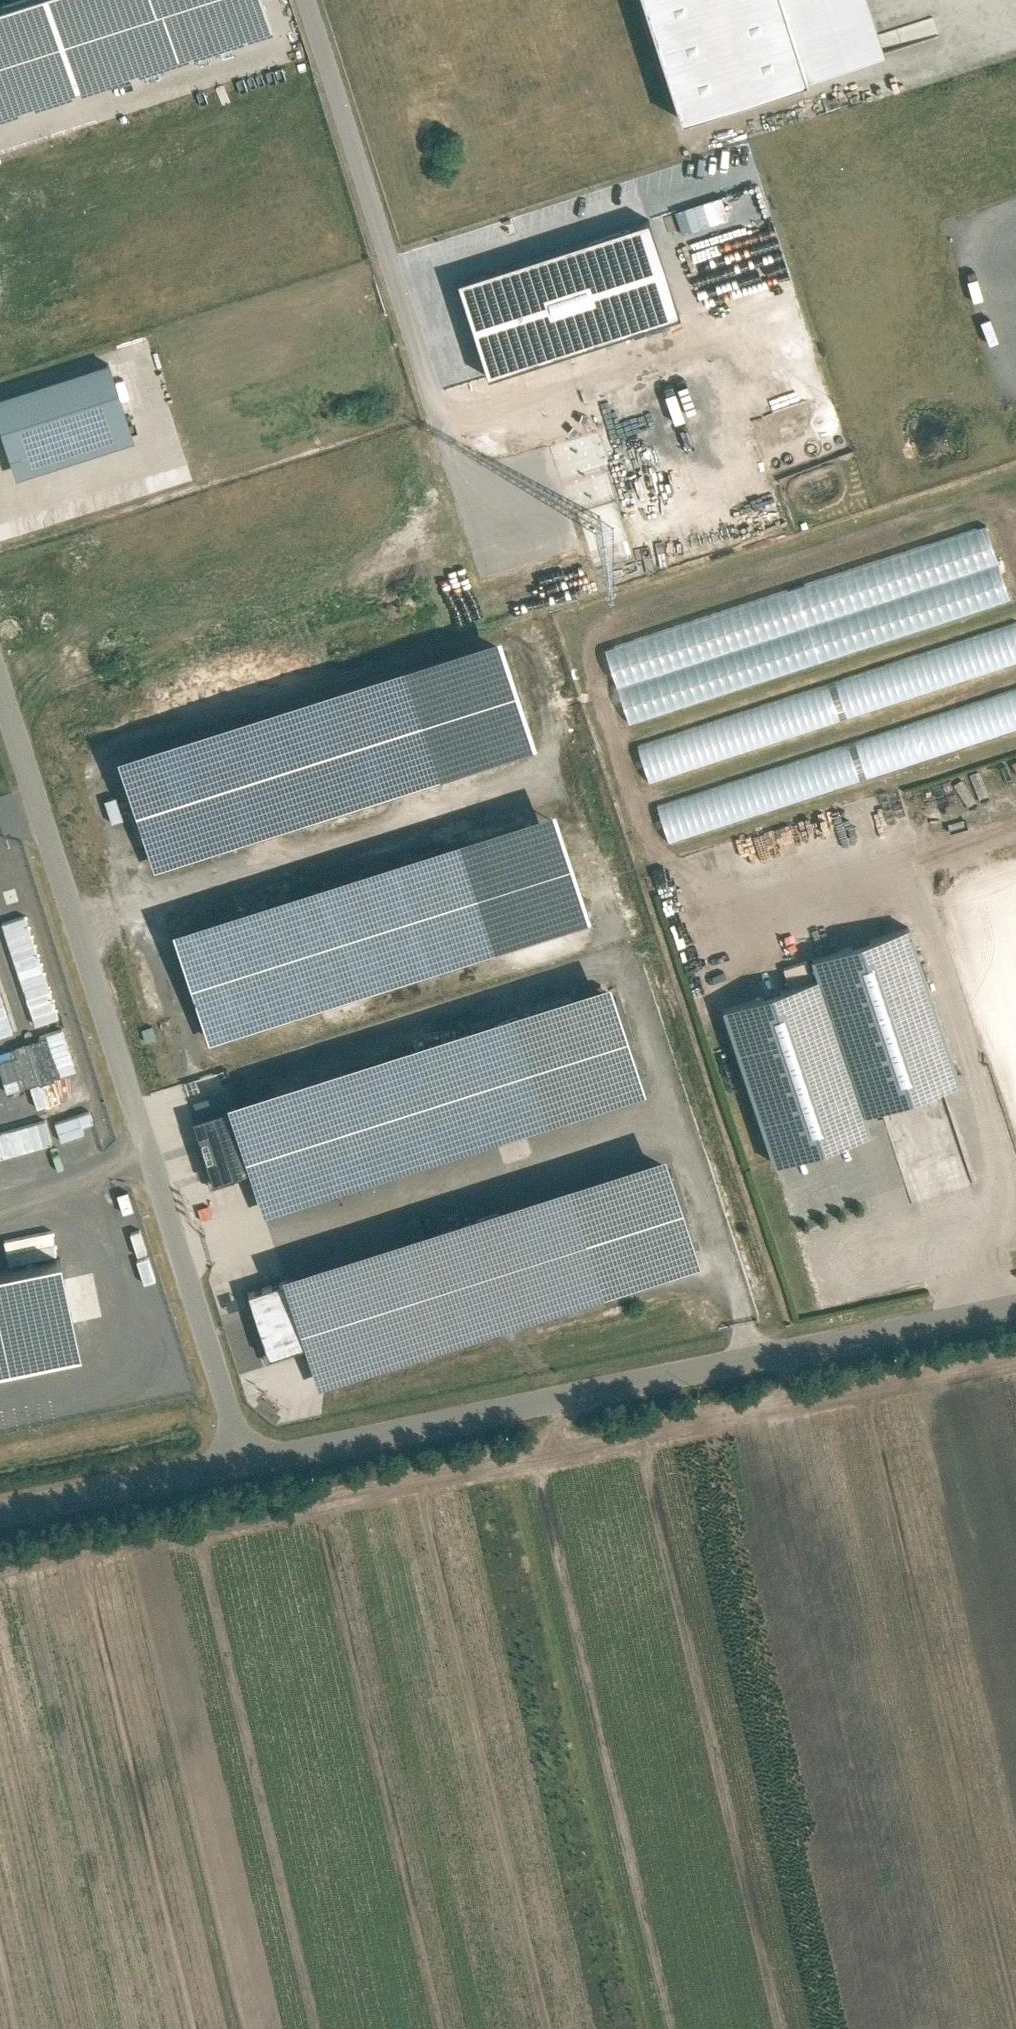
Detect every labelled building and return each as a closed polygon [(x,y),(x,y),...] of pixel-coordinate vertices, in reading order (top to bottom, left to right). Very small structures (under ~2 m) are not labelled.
[(265,30),(256,0),(0,0),(0,114),(265,30)] [(669,117),(872,51),(855,0),(631,0),(669,117)] [(681,227),(698,284),(782,260),(773,230),(771,231),(763,203),(681,227)] [(649,221),(455,280),(487,374),(680,312),(649,221)] [(110,359),(0,394),(0,423),(17,477),(135,440),(110,359)] [(632,734),(643,773),(1015,672),(1015,630),(632,734)] [(407,662),(119,752),(155,867),(443,777),(407,662)] [(664,836),(1015,734),(1015,692),(653,797),(664,836)] [(462,835),(174,924),(210,1040),(498,950),(462,835)] [(963,1081),(910,924),(815,956),(868,1113),(963,1081)] [(782,966),(787,982),(811,975),(806,959),(782,966)] [(45,1004),(67,997),(60,973),(38,979),(45,1004)] [(872,1132),(819,975),(724,1007),(777,1164),(872,1132)] [(611,979),(230,1100),(266,1215),(648,1094),(611,979)] [(69,1001),(15,1018),(28,1058),(81,1042),(77,1029),(69,1001)] [(78,1078),(89,1076),(85,1054),(74,1056),(78,1078)] [(53,1121),(58,1138),(95,1128),(90,1110),(53,1121)] [(669,1150),(288,1271),(324,1385),(706,1264),(669,1150)] [(72,1359),(53,1260),(0,1270),(0,1372),(72,1359)]
